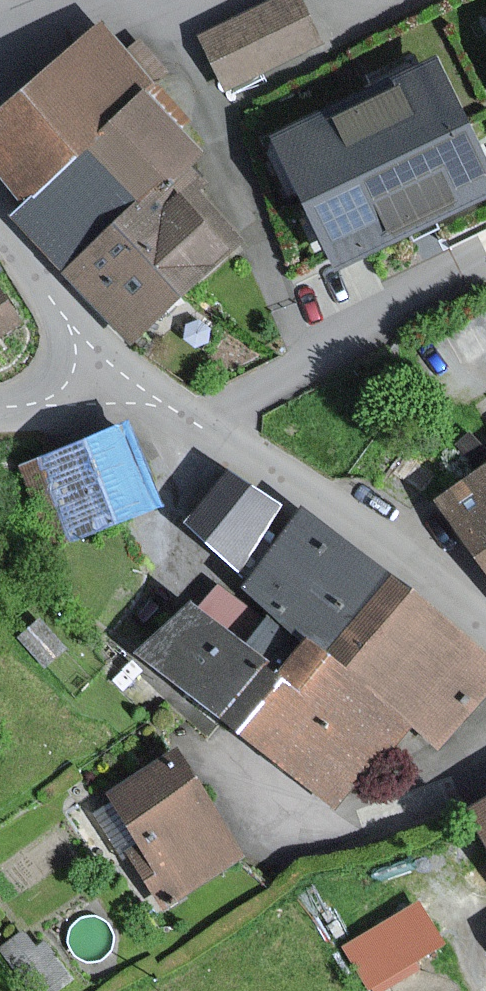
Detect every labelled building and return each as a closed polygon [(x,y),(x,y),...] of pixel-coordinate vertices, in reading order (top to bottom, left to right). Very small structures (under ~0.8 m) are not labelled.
[(320,44),(298,0),(288,0),(205,41),(229,90),(320,44)] [(23,205),(139,100),(160,82),(105,21),(22,97),(0,116),(0,179),(23,205)] [(439,76),(277,151),(335,275),(485,205),(485,177),(439,76)] [(192,165),(196,162),(139,100),(23,205),(11,216),(63,274),(123,220),(188,291),(238,245),(195,197),(209,184),(192,165)] [(188,291),(123,220),(63,274),(128,345),(188,291)] [(0,293),(0,333),(17,323),(0,293)] [(49,461),(75,532),(156,503),(132,430),(49,461)] [(399,498),(431,468),(405,439),(373,468),(399,498)] [(278,509),(225,472),(185,529),(239,566),(278,509)] [(445,500),(470,539),(485,564),(485,474),(445,500)] [(306,510),(243,590),(333,661),(396,581),(306,510)] [(280,667),(309,690),(333,661),(243,590),(215,568),(143,660),(231,729),(280,667)] [(396,581),(333,661),(404,717),(442,747),(485,691),(485,652),(396,581)] [(309,690),(280,667),(231,729),(332,808),(404,717),(333,661),(309,690)] [(170,904),(248,860),(187,753),(109,797),(170,904)] [(472,809),(481,826),(485,837),(485,800),(472,809)] [(417,888),(338,935),(367,984),(447,938),(417,888)]
